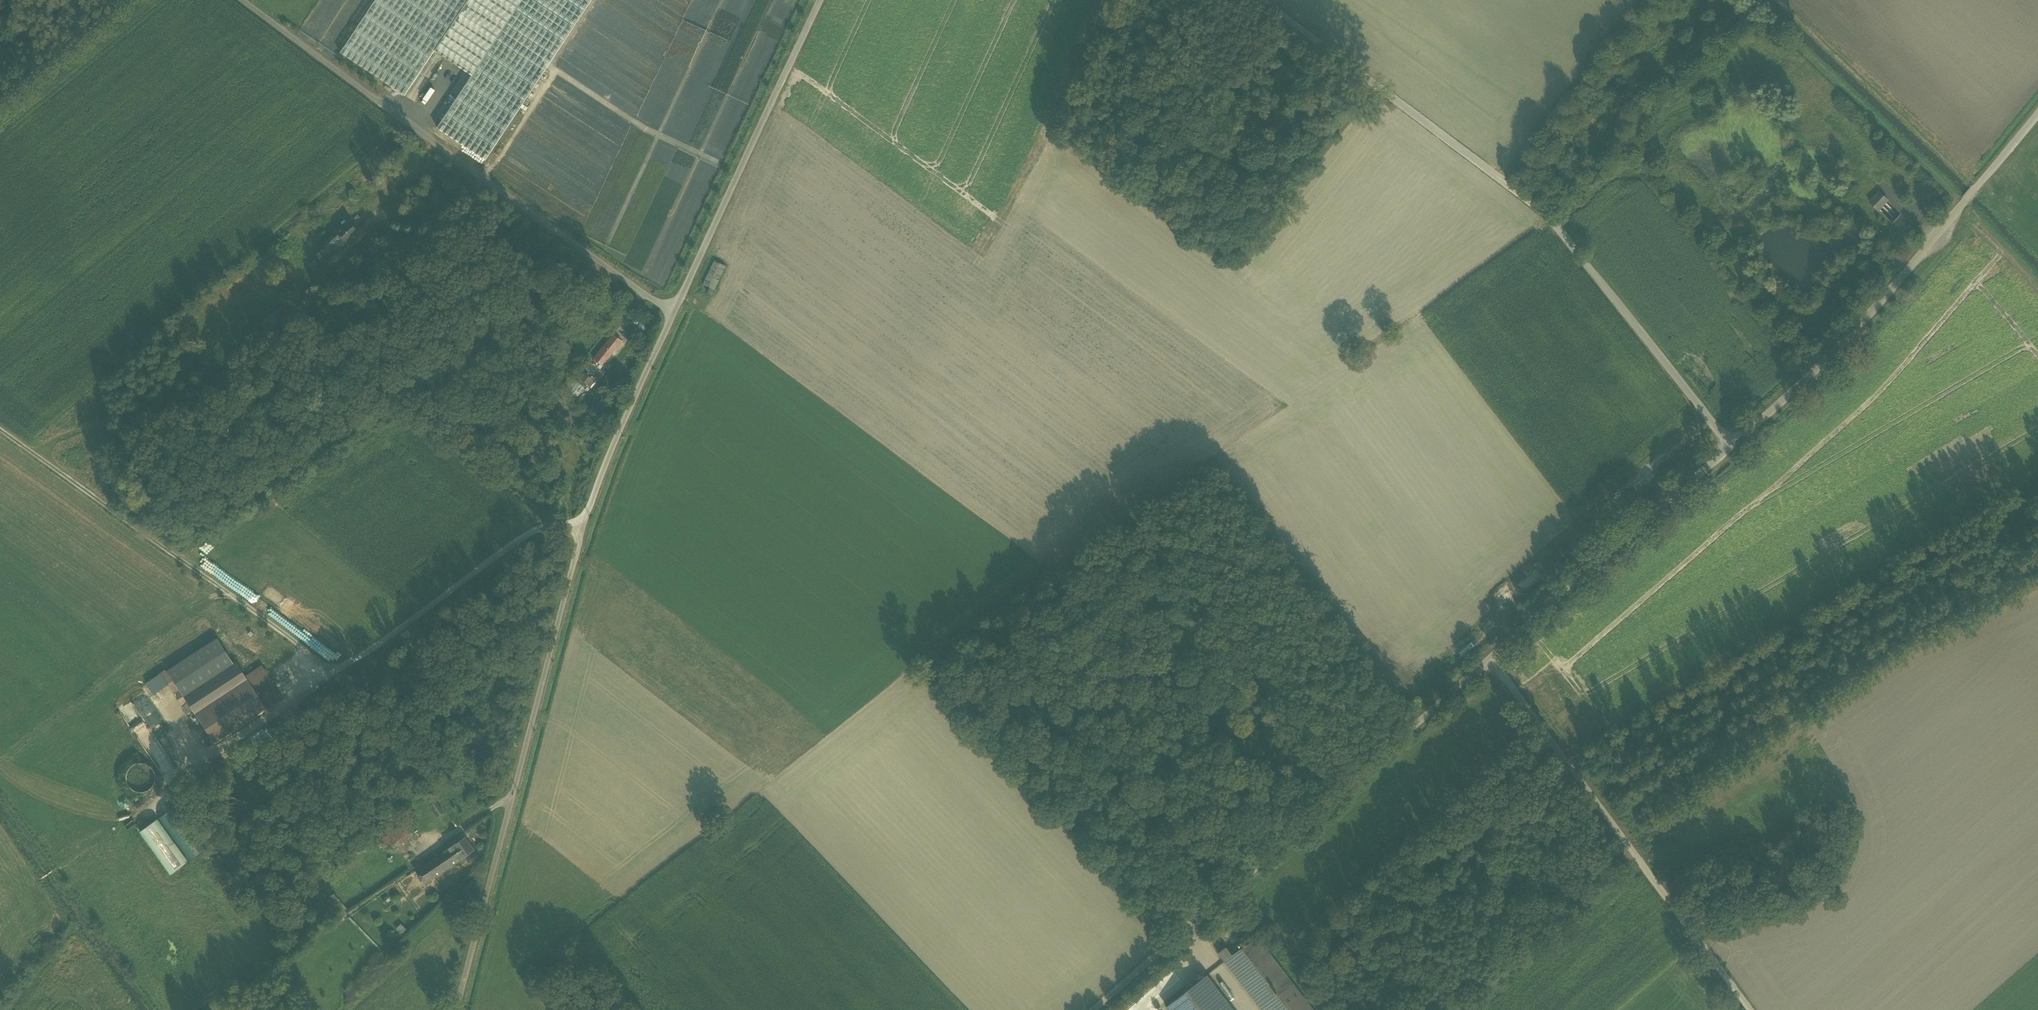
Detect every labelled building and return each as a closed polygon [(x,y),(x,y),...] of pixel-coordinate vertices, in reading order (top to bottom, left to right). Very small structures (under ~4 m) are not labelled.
[(340,53),(404,96),(434,51),(456,65),(499,0),(375,0),(340,53)] [(456,65),(471,75),(437,128),(485,160),(592,0),(499,0),(456,65)] [(1880,192),(1869,204),(1879,213),(1890,202),(1880,192)] [(348,221),(336,232),(345,243),(358,231),(348,221)] [(345,243),(336,232),(318,249),(328,259),(345,243)] [(704,284),(716,289),(726,265),(713,260),(704,284)] [(616,335),(598,357),(608,365),(626,342),(616,335)] [(592,372),(578,385),(586,394),(601,381),(592,372)] [(184,697),(232,665),(215,639),(167,671),(184,697)] [(195,713),(246,680),(243,677),(236,664),(232,665),(184,697),(195,713)] [(253,691),(271,679),(261,665),(243,677),(246,680),(253,691)] [(271,679),(253,691),(266,711),(284,698),(271,679)] [(215,745),(266,711),(253,691),(246,680),(195,713),(215,745)] [(159,769),(168,766),(172,763),(160,746),(159,742),(151,745),(147,740),(153,738),(151,736),(152,735),(157,732),(163,730),(169,738),(164,722),(156,711),(143,719),(129,698),(133,709),(136,713),(127,716),(130,723),(139,720),(146,742),(134,725),(130,726),(159,769)] [(131,789),(135,791),(140,792),(145,792),(149,790),(152,787),(155,782),(155,778),(154,773),(152,769),(148,765),(143,764),(139,764),(134,765),(130,768),(127,772),(126,777),(127,781),(128,786),(131,789)] [(436,817),(444,811),(437,800),(429,805),(436,817)] [(171,809),(139,830),(168,874),(205,850),(202,846),(192,853),(191,852),(185,856),(170,833),(175,829),(173,825),(179,821),(171,809)] [(470,834),(423,869),(433,882),(479,847),(470,834)] [(399,924),(394,931),(402,937),(407,930),(399,924)] [(1232,960),(1273,1009),(1322,1009),(1262,936),(1232,960)] [(1173,1006),(1176,1009),(1242,1009),(1214,974),(1173,1006)]
